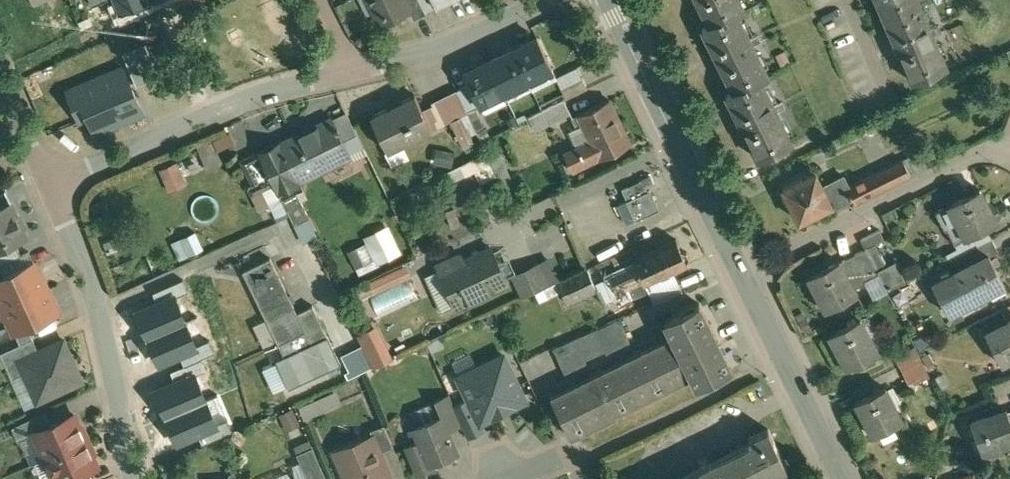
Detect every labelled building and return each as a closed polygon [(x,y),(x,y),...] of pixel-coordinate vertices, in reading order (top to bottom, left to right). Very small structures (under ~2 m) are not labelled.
[(103,6),(101,3),(98,5),(102,12),(105,9),(118,31),(132,54),(169,33),(150,0),(114,0),(103,6)] [(377,4),(373,5),(383,24),(410,10),(411,10),(406,0),(375,0),(377,4)] [(421,0),(406,0),(411,10),(410,10),(415,19),(427,13),(426,10),(421,0)] [(426,10),(446,0),(421,0),(426,10)] [(761,80),(768,76),(737,13),(744,9),(739,0),(700,0),(711,23),(704,26),(735,90),(728,94),(760,158),(792,143),(761,80)] [(919,0),(881,0),(899,42),(897,43),(901,52),(903,52),(915,80),(947,66),(919,0)] [(118,41),(102,50),(111,66),(132,54),(118,31),(113,34),(118,41)] [(538,37),(514,49),(530,81),(554,70),(538,37)] [(514,49),(489,60),(505,93),(530,81),(514,49)] [(489,60),(465,72),(470,82),(481,104),(505,93),(489,60)] [(578,67),(557,77),(562,87),(583,77),(578,67)] [(583,77),(562,87),(568,98),(589,88),(583,77)] [(481,104),(470,82),(457,88),(468,110),(481,104)] [(432,128),(415,94),(371,116),(388,150),(432,128)] [(566,99),(541,111),(548,125),(573,113),(566,99)] [(593,141),(565,154),(573,171),(601,158),(602,159),(632,145),(610,100),(581,114),(593,141)] [(347,111),(332,118),(336,126),(338,125),(340,129),(338,130),(343,140),(358,133),(347,111)] [(332,118),(260,152),(270,173),(291,163),(300,180),(301,180),(350,155),(343,140),(338,130),(340,129),(338,125),(336,126),(332,118)] [(932,146),(904,160),(912,175),(939,161),(932,146)] [(260,152),(244,160),(258,189),(274,181),(270,173),(260,152)] [(851,186),(849,187),(857,203),(912,175),(904,160),(903,159),(851,186)] [(156,168),(165,189),(183,182),(173,160),(156,168)] [(291,163),(270,173),(274,181),(283,198),(297,191),(305,188),(301,180),(300,180),(291,163)] [(817,171),(784,188),(785,191),(782,196),(785,202),(791,203),(799,220),(830,205),(833,204),(826,190),(827,189),(824,184),(823,184),(817,171)] [(846,176),(832,183),(834,186),(827,189),(826,190),(833,204),(830,205),(833,211),(854,200),(856,204),(857,203),(849,187),(851,186),(846,176)] [(980,189),(936,211),(945,230),(947,229),(954,243),(956,243),(988,227),(999,221),(990,204),(988,205),(980,189)] [(310,217),(297,191),(283,198),(295,224),(310,217)] [(650,192),(627,202),(635,222),(659,212),(650,192)] [(11,204),(0,209),(0,248),(16,241),(26,236),(11,204)] [(341,243),(352,271),(397,254),(387,226),(341,243)] [(988,227),(956,243),(961,253),(961,254),(993,237),(988,227)] [(881,229),(862,238),(866,248),(885,239),(881,229)] [(177,257),(199,246),(191,230),(169,241),(177,257)] [(993,237),(961,254),(961,253),(950,258),(956,270),(973,261),(974,262),(990,254),(990,255),(999,250),(993,237)] [(678,239),(635,259),(637,265),(611,277),(620,295),(628,291),(625,286),(643,278),(646,283),(689,264),(689,262),(691,258),(689,252),(683,251),(678,239)] [(0,248),(0,264),(22,254),(16,241),(0,248)] [(464,259),(440,270),(457,306),(508,282),(491,246),(464,259)] [(866,248),(841,261),(848,276),(849,275),(856,287),(880,274),(866,248)] [(457,254),(438,264),(440,270),(464,259),(462,256),(457,254)] [(956,270),(933,282),(950,313),(972,302),(973,302),(974,301),(990,293),(987,288),(1002,280),(1005,285),(1006,285),(990,255),(990,254),(974,262),(973,261),(956,270)] [(298,311),(272,256),(245,268),(280,340),(281,340),(288,355),(329,335),(314,304),(298,311)] [(840,260),(809,276),(810,277),(815,275),(822,289),(818,292),(826,308),(827,309),(858,292),(856,287),(849,275),(848,276),(841,261),(840,260)] [(357,282),(374,318),(417,297),(400,261),(357,282)] [(538,263),(514,274),(524,297),(549,285),(538,263)] [(0,278),(0,303),(3,304),(4,306),(47,287),(41,275),(33,272),(30,264),(0,278)] [(588,267),(558,282),(562,290),(568,303),(598,290),(588,267)] [(558,282),(536,292),(540,300),(562,290),(558,282)] [(47,287),(4,306),(5,309),(3,317),(11,320),(16,331),(29,326),(53,314),(50,307),(53,299),(47,287)] [(732,368),(700,302),(666,319),(666,320),(667,320),(674,335),(693,375),(698,385),(732,368)] [(1002,308),(980,320),(986,331),(1004,322),(1004,324),(1009,321),(1002,308)] [(619,318),(596,329),(606,350),(608,353),(631,342),(619,318)] [(861,318),(830,334),(831,335),(836,332),(844,347),(839,349),(847,365),(846,366),(846,368),(879,350),(870,333),(869,333),(861,318)] [(986,331),(1003,363),(1009,359),(1009,321),(1004,324),(1004,322),(986,331)] [(367,368),(388,357),(370,322),(349,332),(367,368)] [(29,326),(16,331),(21,343),(34,337),(29,326)] [(596,329),(553,348),(566,375),(588,365),(586,360),(606,350),(596,329)] [(288,355),(279,359),(292,385),(328,369),(330,375),(341,370),(338,363),(342,362),(329,335),(288,355)] [(674,335),(552,396),(572,437),(618,414),(617,413),(693,375),(674,335)] [(21,343),(1,352),(9,370),(22,364),(19,359),(40,350),(34,337),(21,343)] [(40,350),(19,359),(22,364),(33,389),(39,386),(45,398),(83,380),(65,338),(40,350)] [(915,344),(895,355),(901,365),(920,355),(915,344)] [(529,399),(507,348),(455,370),(477,421),(529,399)] [(920,355),(901,365),(911,386),(931,376),(920,355)] [(885,387),(856,402),(856,403),(860,401),(877,431),(873,433),(874,435),(903,420),(885,387)] [(333,389),(295,405),(301,418),(338,401),(333,389)] [(463,424),(450,394),(436,400),(442,415),(443,415),(449,430),(463,424)] [(972,421),(984,453),(985,452),(984,449),(1009,439),(1009,416),(1008,411),(1007,409),(972,421)] [(45,411),(13,426),(19,440),(35,433),(35,432),(51,425),(45,411)] [(51,425),(35,432),(35,433),(46,458),(87,440),(75,414),(51,425)] [(442,415),(417,426),(423,439),(407,446),(420,475),(435,469),(432,463),(458,452),(449,430),(443,415),(442,415)] [(394,446),(385,424),(371,430),(373,434),(372,434),(380,452),(394,446)] [(699,467),(700,469),(679,478),(759,478),(768,474),(769,476),(788,467),(769,429),(748,439),(751,443),(711,463),(710,462),(699,467)] [(340,448),(353,478),(350,478),(393,478),(385,461),(384,462),(380,452),(372,434),(340,448)] [(46,458),(56,478),(67,478),(74,476),(98,465),(87,440),(46,458)] [(298,453),(309,478),(327,478),(328,478),(313,446),(298,453)] [(242,468),(230,473),(232,478),(247,478),(242,468)] [(41,473),(43,478),(56,478),(51,469),(41,473)]
